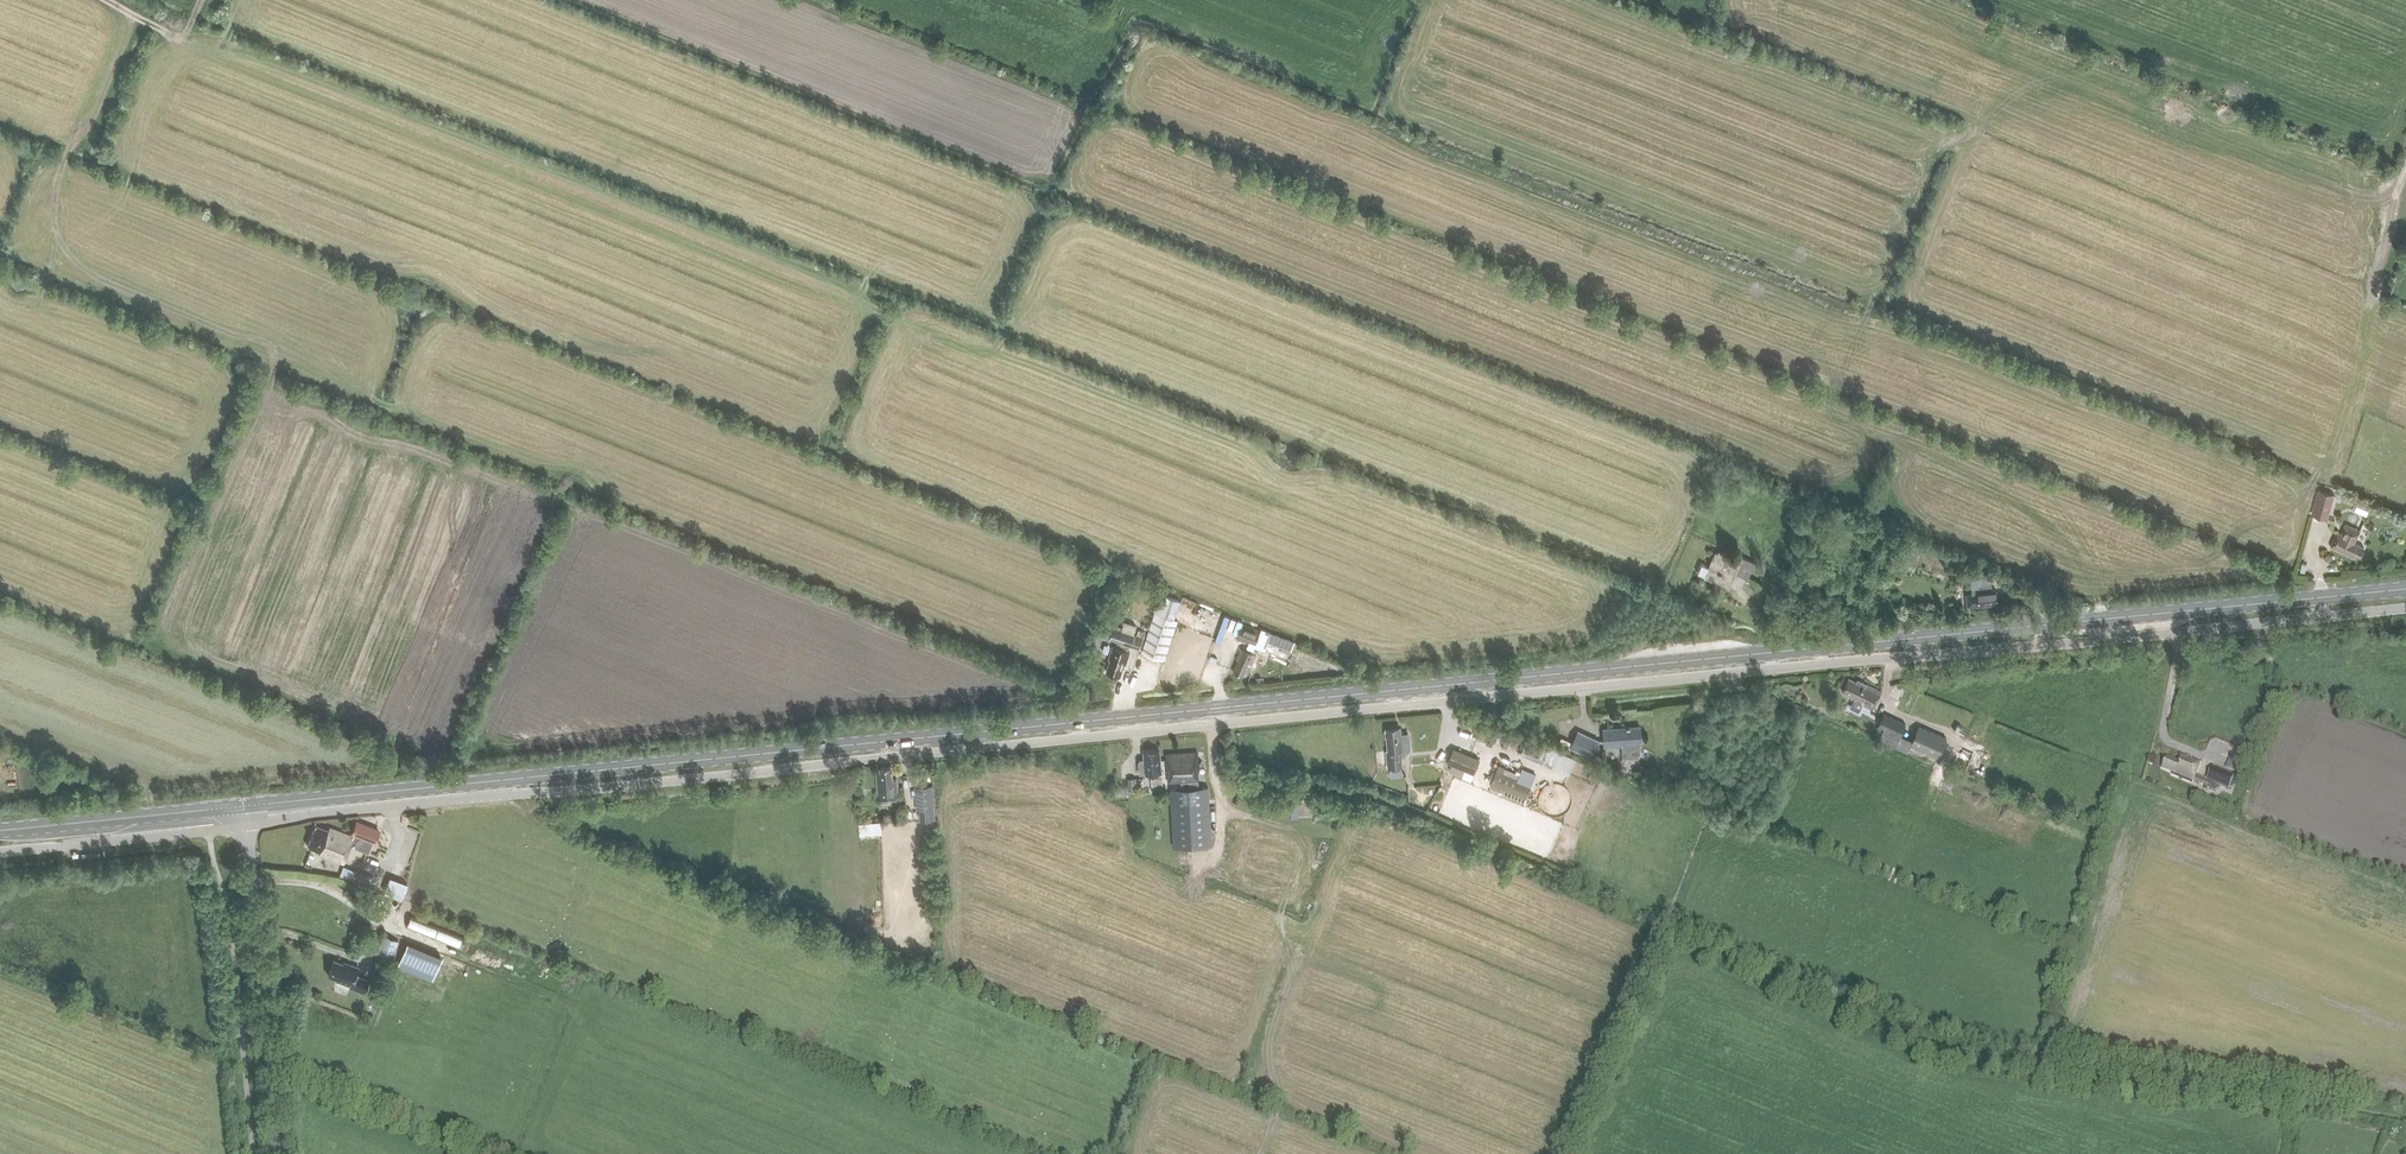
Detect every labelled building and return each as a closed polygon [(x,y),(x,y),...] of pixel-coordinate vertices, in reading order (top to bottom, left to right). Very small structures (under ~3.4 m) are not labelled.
[(2327,520),(2334,496),(2318,491),(2311,515),(2327,520)] [(2341,534),(2337,532),(2330,546),(2353,557),(2355,554),(2359,557),(2364,547),(2354,542),(2360,531),(2346,524),(2341,534)] [(1895,541),(1890,553),(1905,559),(1910,547),(1896,542),(1895,541)] [(1754,563),(1742,557),(1740,563),(1715,552),(1708,567),(1701,564),(1697,574),(1729,588),(1735,573),(1747,579),(1754,563)] [(1989,576),(1970,579),(1972,595),(1965,595),(1966,607),(1977,606),(1997,604),(1995,590),(1991,591),(1989,576)] [(1164,660),(1177,621),(1154,613),(1141,652),(1164,660)] [(1225,633),(1233,636),(1238,622),(1230,619),(1225,633)] [(1242,624),(1241,627),(1236,639),(1253,646),(1259,630),(1242,624)] [(1104,625),(1100,636),(1111,640),(1114,629),(1104,625)] [(1253,647),(1264,651),(1268,642),(1290,651),(1294,641),(1261,628),(1253,647)] [(1140,650),(1146,632),(1139,630),(1137,637),(1114,629),(1111,640),(1118,642),(1116,647),(1113,646),(1109,659),(1111,659),(1107,671),(1119,676),(1123,663),(1125,664),(1129,652),(1126,651),(1128,646),(1140,650)] [(1256,655),(1254,654),(1255,650),(1247,647),(1245,650),(1241,648),(1236,659),(1238,660),(1233,672),(1243,676),(1245,671),(1248,673),(1256,655)] [(1856,683),(1848,679),(1843,692),(1852,696),(1850,698),(1873,709),(1881,691),(1857,680),(1856,683)] [(1899,736),(1905,723),(1884,713),(1878,726),(1899,736)] [(1483,724),(1478,735),(1486,737),(1488,732),(1489,732),(1487,736),(1493,738),(1497,729),(1483,724)] [(1604,747),(1627,745),(1628,757),(1638,756),(1640,752),(1640,744),(1641,744),(1640,726),(1629,727),(1629,726),(1626,727),(1626,729),(1614,730),(1614,728),(1603,729),(1604,747)] [(1938,757),(1946,737),(1919,726),(1910,745),(1938,757)] [(1385,737),(1387,737),(1388,750),(1387,751),(1389,767),(1403,766),(1401,754),(1400,754),(1399,750),(1410,749),(1408,734),(1400,735),(1399,728),(1386,729),(1386,731),(1385,731),(1385,737)] [(1590,756),(1597,741),(1578,732),(1571,748),(1590,756)] [(1549,750),(1526,740),(1520,753),(1543,763),(1549,750)] [(1446,763),(1470,773),(1473,774),(1479,759),(1453,748),(1446,763)] [(1152,786),(1162,785),(1159,752),(1143,753),(1144,759),(1140,760),(1138,762),(1139,775),(1150,774),(1152,786)] [(1198,788),(1197,771),(1199,771),(1197,752),(1166,755),(1168,783),(1181,782),(1182,790),(1169,790),(1173,849),(1212,846),(1208,788),(1198,788)] [(2192,783),(2193,780),(2195,776),(2201,762),(2180,753),(2177,761),(2166,756),(2161,768),(2172,772),(2172,774),(2192,783)] [(2231,756),(2227,767),(2238,771),(2242,760),(2231,756)] [(1526,800),(1534,781),(1498,765),(1490,784),(1526,800)] [(880,768),(880,772),(876,772),(878,800),(898,799),(896,779),(892,779),(891,767),(880,768)] [(2215,791),(2219,788),(2220,786),(2229,789),(2234,776),(2213,767),(2207,780),(2195,776),(2193,780),(2210,786),(2210,789),(2215,791)] [(1128,791),(1136,791),(1136,778),(1128,778),(1128,791)] [(934,810),(933,785),(914,787),(916,812),(934,810)] [(1234,802),(1253,806),(1256,796),(1247,794),(1248,791),(1237,789),(1234,802)] [(1291,814),(1312,815),(1312,798),(1299,797),(1299,803),(1291,803),(1291,814)] [(327,830),(315,825),(306,846),(319,851),(318,853),(343,863),(350,845),(365,851),(369,839),(375,842),(379,830),(356,822),(352,833),(354,834),(353,836),(328,827),(327,830)] [(868,822),(859,823),(860,835),(869,835),(868,822)] [(344,866),(340,876),(369,886),(372,876),(344,866)] [(407,884),(389,877),(383,893),(394,897),(401,900),(407,884)] [(408,918),(405,928),(459,945),(462,934),(408,918)] [(397,941),(383,936),(376,954),(390,959),(397,941)] [(363,993),(368,980),(355,975),(358,967),(350,964),(349,966),(333,960),(327,975),(336,979),(336,980),(350,986),(349,988),(363,993)]
